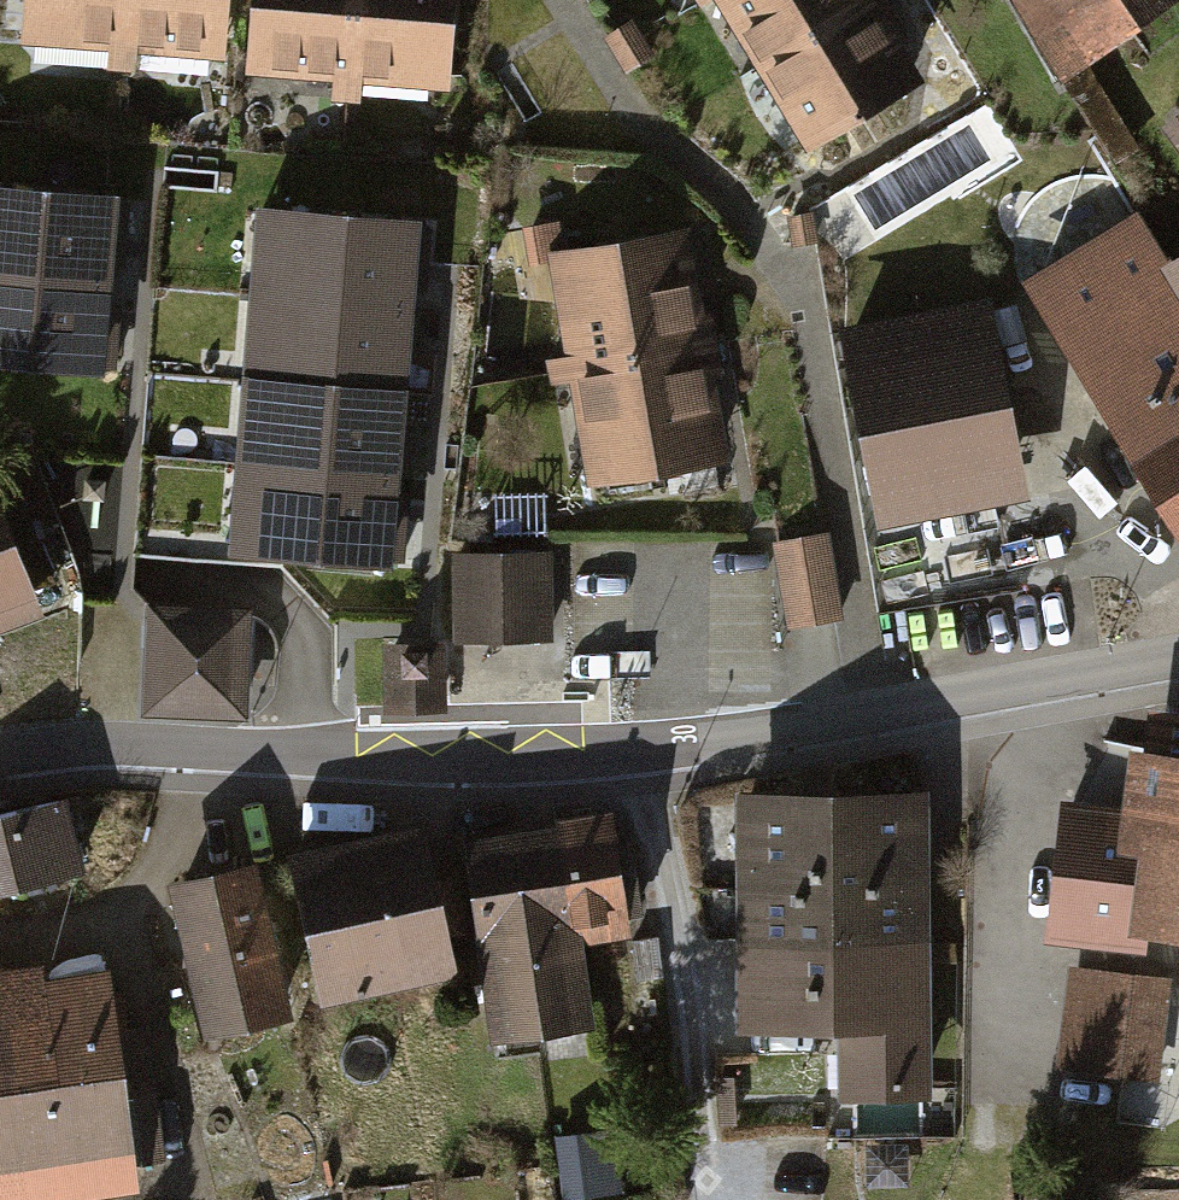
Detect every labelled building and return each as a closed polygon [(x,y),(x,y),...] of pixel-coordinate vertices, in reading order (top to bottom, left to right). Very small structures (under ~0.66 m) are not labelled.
[(230,0),(27,0),(22,49),(223,69),(230,0)] [(255,71),(448,96),(461,0),(264,0),(255,71)] [(811,135),(924,70),(883,0),(733,0),(811,135)] [(1069,59),(1159,0),(1031,0),(1069,59)] [(102,282),(105,235),(122,236),(125,202),(109,201),(109,198),(0,190),(0,275),(102,282)] [(279,297),(403,308),(407,260),(425,261),(428,227),(410,225),(410,223),(285,214),(279,297)] [(697,216),(551,236),(582,464),(728,444),(697,216)] [(1040,276),(1178,491),(1178,258),(1165,267),(1133,217),(1040,276)] [(0,275),(0,360),(94,367),(94,364),(112,365),(115,331),(98,330),(102,282),(0,275)] [(995,284),(856,310),(893,507),(1031,482),(995,284)] [(271,382),(397,392),(403,308),(279,297),(255,295),(254,313),(276,315),(271,382)] [(390,476),(397,392),(271,382),(266,447),(243,445),(242,464),(264,466),(390,476)] [(390,476),(264,466),(257,549),(383,559),(383,557),(400,558),(403,523),(387,522),(390,476)] [(32,590),(22,563),(41,555),(11,477),(0,479),(0,603),(32,590)] [(844,612),(830,526),(776,535),(790,621),(844,612)] [(546,638),(544,552),(459,554),(460,640),(546,638)] [(240,709),(243,613),(157,610),(154,610),(150,706),(240,709)] [(436,702),(436,651),(392,651),(393,703),(436,702)] [(1168,712),(1158,798),(1157,813),(1144,920),(1178,924),(1178,713),(1168,712)] [(914,797),(742,797),(742,1015),(849,1015),(849,1086),(914,1086),(914,797)] [(1141,944),(1144,920),(1157,813),(1057,798),(1037,928),(1141,944)] [(0,816),(0,896),(81,873),(60,799),(0,816)] [(558,833),(572,926),(623,918),(621,911),(636,909),(627,844),(614,846),(610,818),(557,826),(558,833)] [(423,832),(290,861),(319,995),(453,965),(423,832)] [(558,833),(468,846),(496,1033),(586,1020),(572,926),(558,833)] [(249,872),(182,887),(212,1023),(279,1009),(249,872)] [(123,968),(0,980),(0,1199),(145,1199),(123,968)] [(1164,980),(1077,969),(1066,1063),(1153,1073),(1164,980)]
